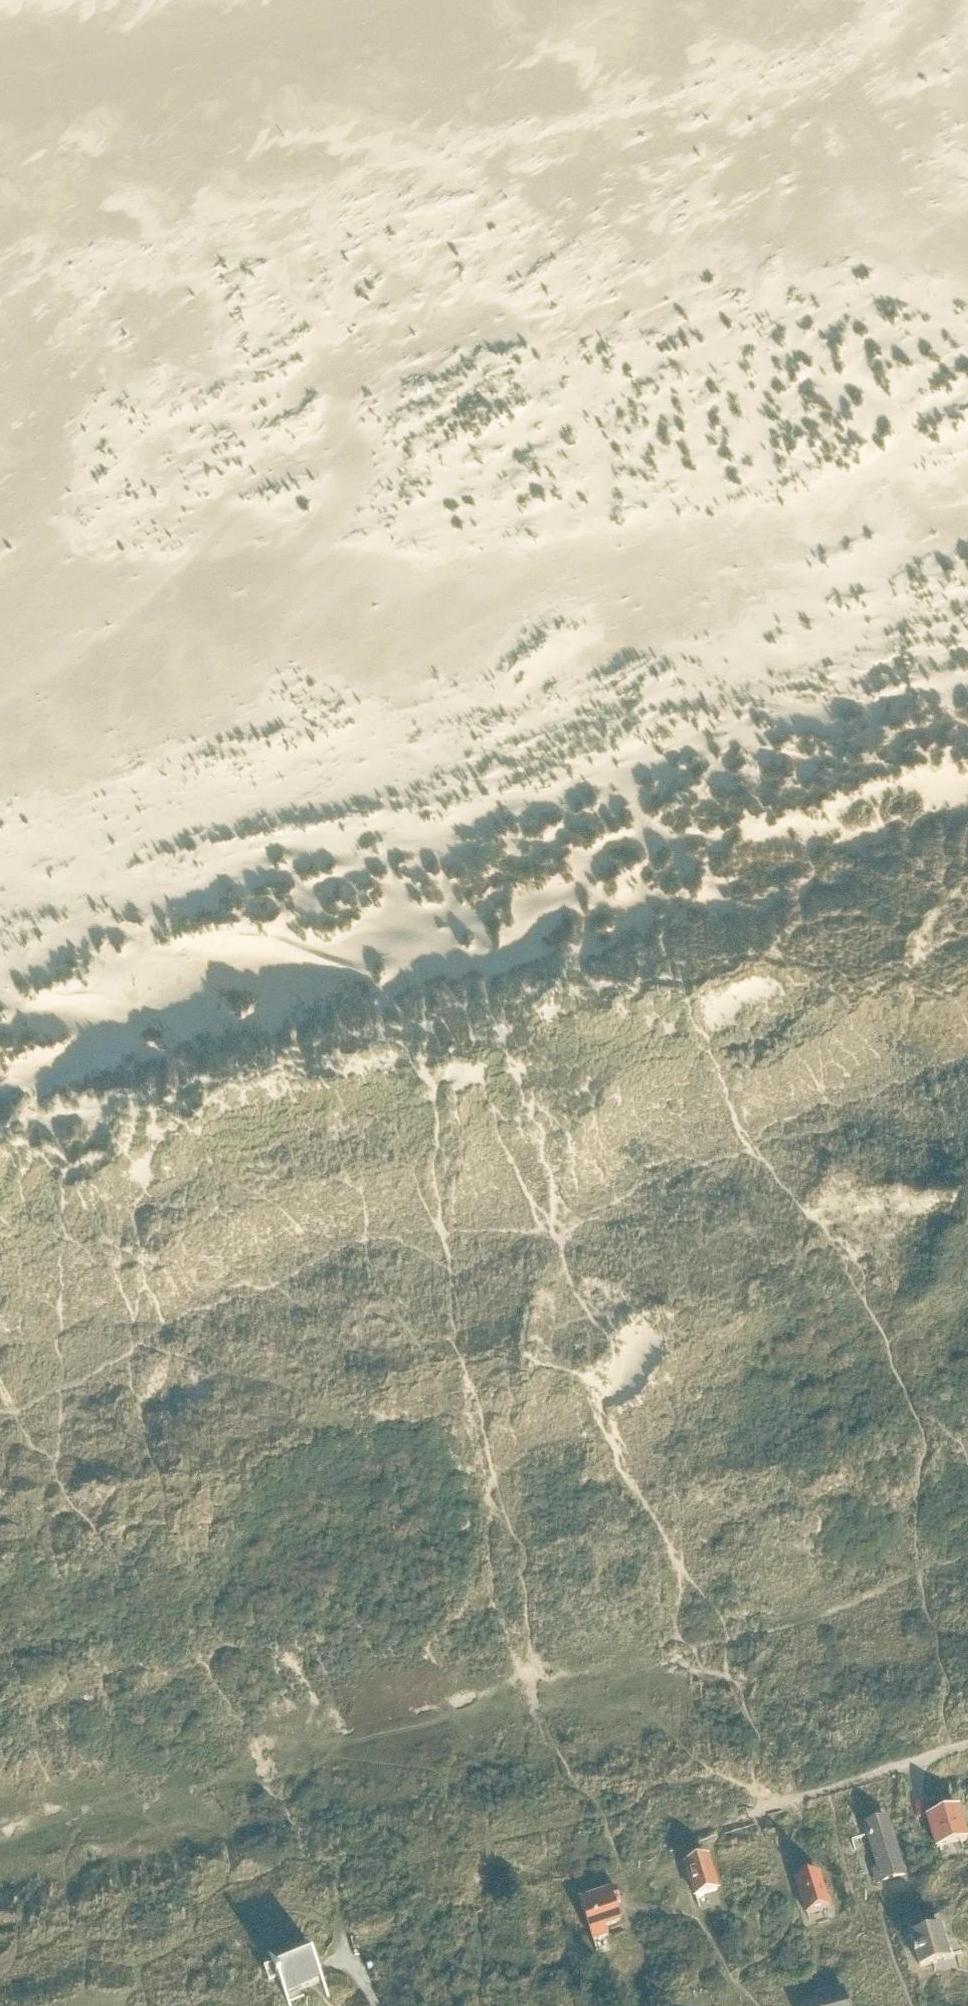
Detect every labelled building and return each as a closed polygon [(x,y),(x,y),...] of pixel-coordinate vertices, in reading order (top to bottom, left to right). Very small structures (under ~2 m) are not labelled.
[(967,1841),(958,1809),(928,1818),(937,1850),(967,1841)] [(903,1876),(887,1821),(865,1827),(879,1871),(874,1872),(877,1884),(903,1876)] [(707,1859),(686,1866),(696,1898),(717,1892),(707,1859)] [(818,1874),(796,1881),(807,1916),(829,1909),(818,1874)] [(611,1893),(610,1890),(580,1900),(593,1942),(608,1938),(605,1928),(620,1923),(615,1905),(620,1904),(616,1891),(611,1893)] [(950,1960),(940,1927),(910,1936),(920,1968),(950,1960)] [(308,1946),(279,1958),(293,1994),(323,1982),(308,1946)] [(842,1989),(815,1997),(817,2004),(810,2005),(847,2005),(842,1989)]
